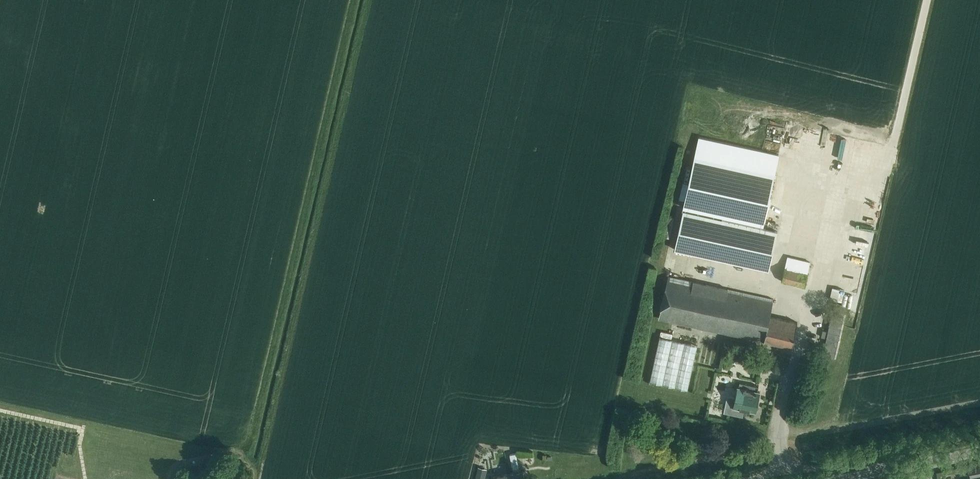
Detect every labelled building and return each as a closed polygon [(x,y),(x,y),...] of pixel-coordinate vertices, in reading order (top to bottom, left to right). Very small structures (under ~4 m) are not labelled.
[(684,210),(675,249),(769,270),(777,232),(763,228),(779,154),(699,136),(683,208),(723,217),(722,219),(684,210)] [(785,268),(782,282),(805,287),(808,273),(810,262),(787,257),(785,268)] [(669,275),(659,317),(792,348),(798,322),(769,316),(773,299),(669,275)] [(845,290),(833,287),(830,299),(842,302),(845,290)] [(827,338),(823,355),(835,357),(844,316),(832,314),(828,331),(823,330),(821,337),(827,338)] [(660,337),(650,381),(688,389),(697,345),(660,337)] [(728,395),(724,412),(742,416),(743,409),(756,412),(756,409),(758,406),(758,404),(760,391),(758,391),(759,386),(740,382),(739,387),(738,386),(736,396),(728,395)] [(508,473),(509,478),(525,478),(523,470),(520,471),(516,453),(510,454),(511,459),(514,472),(508,473)] [(971,475),(979,473),(979,462),(968,464),(971,475)] [(475,478),(485,478),(487,469),(478,467),(475,478)]
